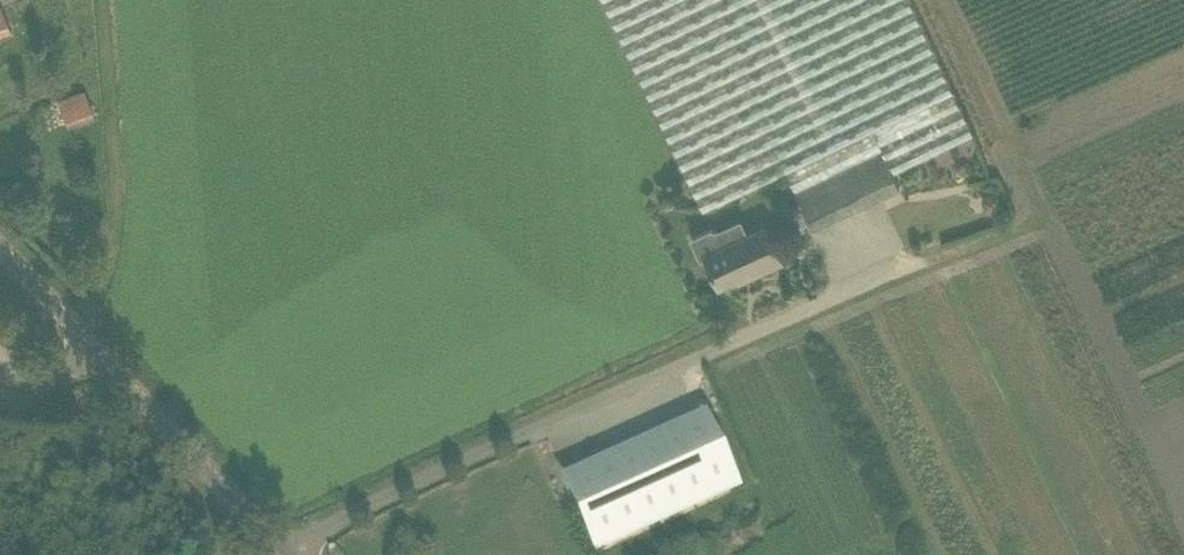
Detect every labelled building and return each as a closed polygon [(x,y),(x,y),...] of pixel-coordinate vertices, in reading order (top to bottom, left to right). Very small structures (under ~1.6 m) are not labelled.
[(796,190),(884,150),(894,171),(974,133),(911,0),(605,0),(704,210),(787,170),(796,190)] [(10,33),(0,7),(0,37),(10,33)] [(67,126),(94,116),(85,91),(57,101),(67,126)] [(900,185),(894,171),(884,150),(796,190),(814,226),(900,185)] [(766,226),(749,233),(725,244),(718,229),(712,228),(692,237),(701,258),(708,256),(721,285),(749,272),(750,276),(782,261),(766,226)] [(710,498),(680,431),(569,481),(599,549),(710,498)]
